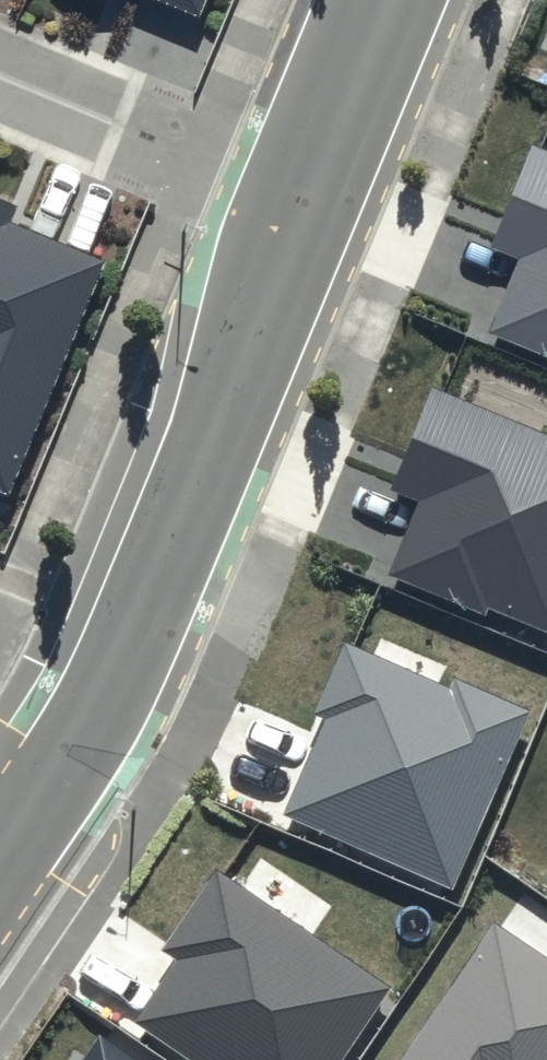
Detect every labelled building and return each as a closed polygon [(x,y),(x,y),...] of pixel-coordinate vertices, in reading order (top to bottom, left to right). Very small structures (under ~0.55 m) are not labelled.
[(198,17),(206,0),(157,0),(198,17)] [(534,146),(491,248),(518,259),(488,333),(546,358),(546,151),(534,146)] [(10,224),(18,206),(0,199),(0,494),(9,498),(108,265),(10,224)] [(431,385),(389,488),(418,500),(388,575),(485,615),(488,608),(546,633),(546,433),(431,385)] [(530,711),(453,678),(448,688),(344,643),(314,712),(326,717),(283,816),(452,889),(530,711)] [(216,870),(162,950),(177,960),(135,1023),(190,1059),(341,1059),(390,987),(216,870)] [(494,922),(400,1059),(546,1059),(546,958),(494,922)] [(98,1035),(81,1059),(136,1059),(98,1035)]
